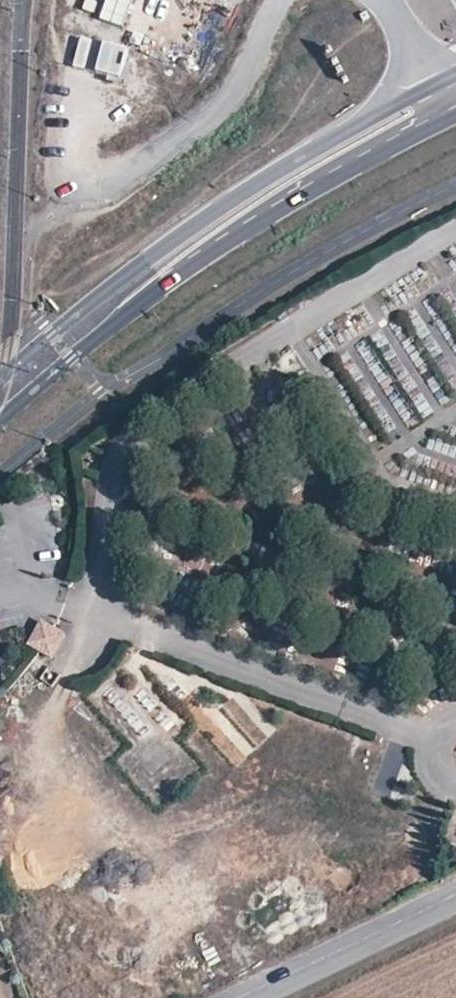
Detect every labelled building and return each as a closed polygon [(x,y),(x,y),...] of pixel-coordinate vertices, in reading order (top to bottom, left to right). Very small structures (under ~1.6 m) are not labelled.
[(27,649),(55,658),(65,629),(36,620),(27,649)]
